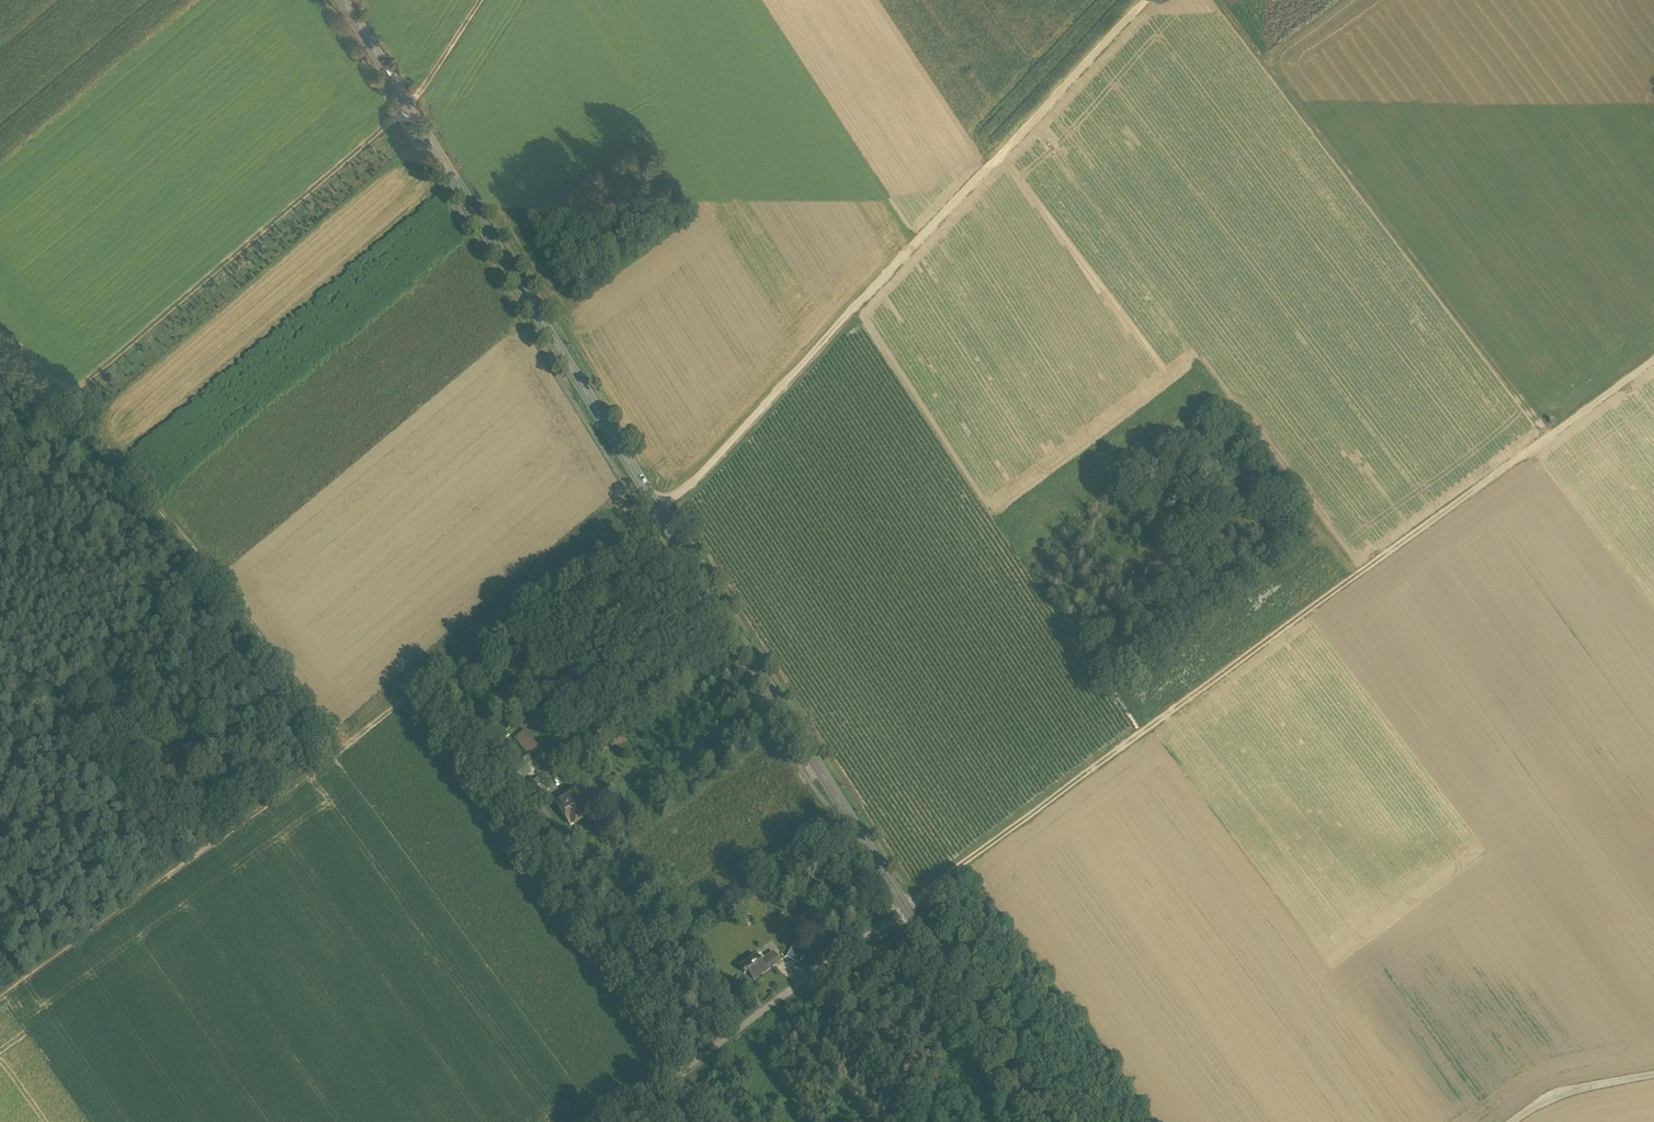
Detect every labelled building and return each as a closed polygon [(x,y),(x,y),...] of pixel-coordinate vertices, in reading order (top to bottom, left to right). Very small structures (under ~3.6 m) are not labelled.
[(578,695),(565,700),(568,708),(582,703),(578,695)] [(524,729),(513,737),(527,756),(538,749),(524,729)] [(537,769),(529,757),(523,761),(531,773),(537,769)] [(523,761),(505,774),(513,786),(531,773),(523,761)] [(574,793),(568,798),(573,806),(581,819),(590,812),(577,792),(574,793)] [(542,794),(533,800),(539,808),(548,802),(542,794)] [(566,795),(555,802),(562,813),(566,810),(573,806),(568,798),(566,795)] [(581,819),(573,806),(566,810),(570,816),(566,819),(571,826),(581,819)] [(547,810),(539,816),(546,826),(554,820),(547,810)] [(827,935),(818,923),(814,926),(819,933),(817,935),(820,940),(827,935)] [(806,952),(794,945),(787,956),(799,964),(806,952)] [(774,952),(760,961),(767,971),(780,961),(774,952)] [(756,956),(743,965),(745,968),(753,980),(767,971),(760,961),(756,956)]
